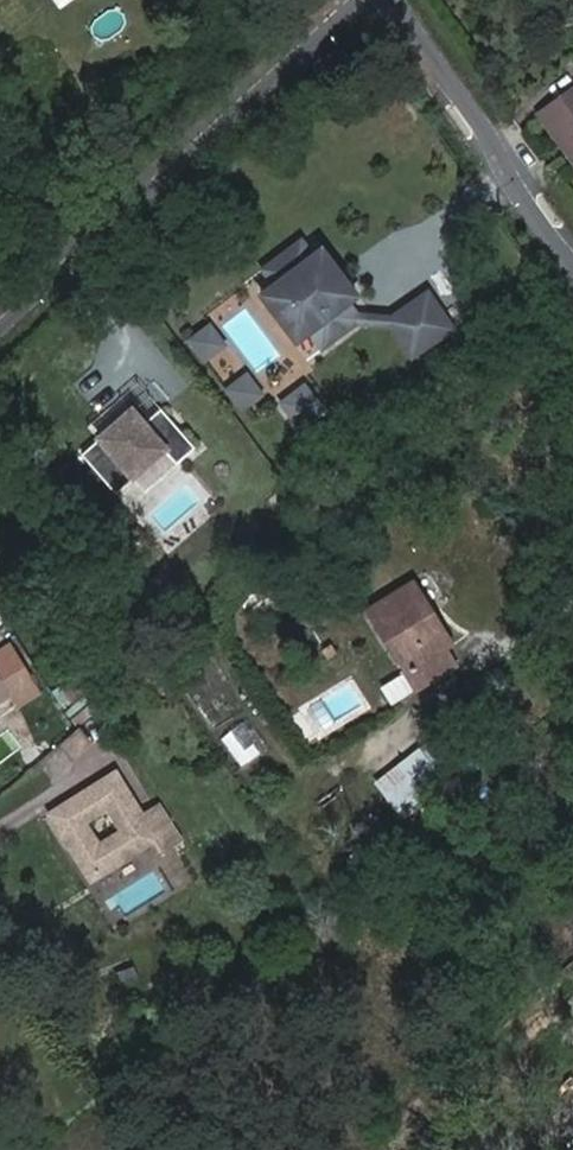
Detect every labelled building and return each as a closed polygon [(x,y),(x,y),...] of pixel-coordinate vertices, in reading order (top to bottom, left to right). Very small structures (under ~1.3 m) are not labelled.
[(543,110),(572,153),(572,90),(543,110)] [(319,261),(307,246),(271,273),(282,288),(318,335),(329,349),(360,325),(365,322),(362,317),(354,307),(319,261)] [(363,300),(328,253),(319,261),(354,307),(363,300)] [(308,342),(318,335),(282,288),(273,296),(308,342)] [(420,359),(453,334),(428,301),(400,322),(395,326),(399,331),(420,359)] [(395,326),(400,322),(362,317),(365,322),(360,325),(399,331),(395,326)] [(215,323),(188,340),(204,366),(231,349),(215,323)] [(328,368),(308,383),(323,404),(344,388),(328,368)] [(245,416),(270,397),(250,371),(226,390),(245,416)] [(191,448),(135,384),(62,448),(107,500),(129,480),(140,493),(191,448)] [(440,609),(422,580),(417,583),(434,612),(440,609)] [(434,612),(417,583),(374,609),(411,668),(451,644),(458,640),(440,609),(434,612)] [(0,647),(0,668),(17,658),(6,643),(0,647)] [(451,644),(411,668),(421,684),(460,661),(451,644)] [(9,694),(14,703),(36,689),(17,658),(0,668),(0,700),(9,694)] [(87,704),(88,684),(60,682),(59,702),(87,704)] [(439,774),(419,749),(374,783),(390,805),(412,786),(416,792),(439,774)] [(165,849),(184,837),(162,801),(144,813),(117,771),(52,813),(95,878),(158,837),(165,849)] [(165,849),(158,837),(95,878),(102,890),(165,849)]
